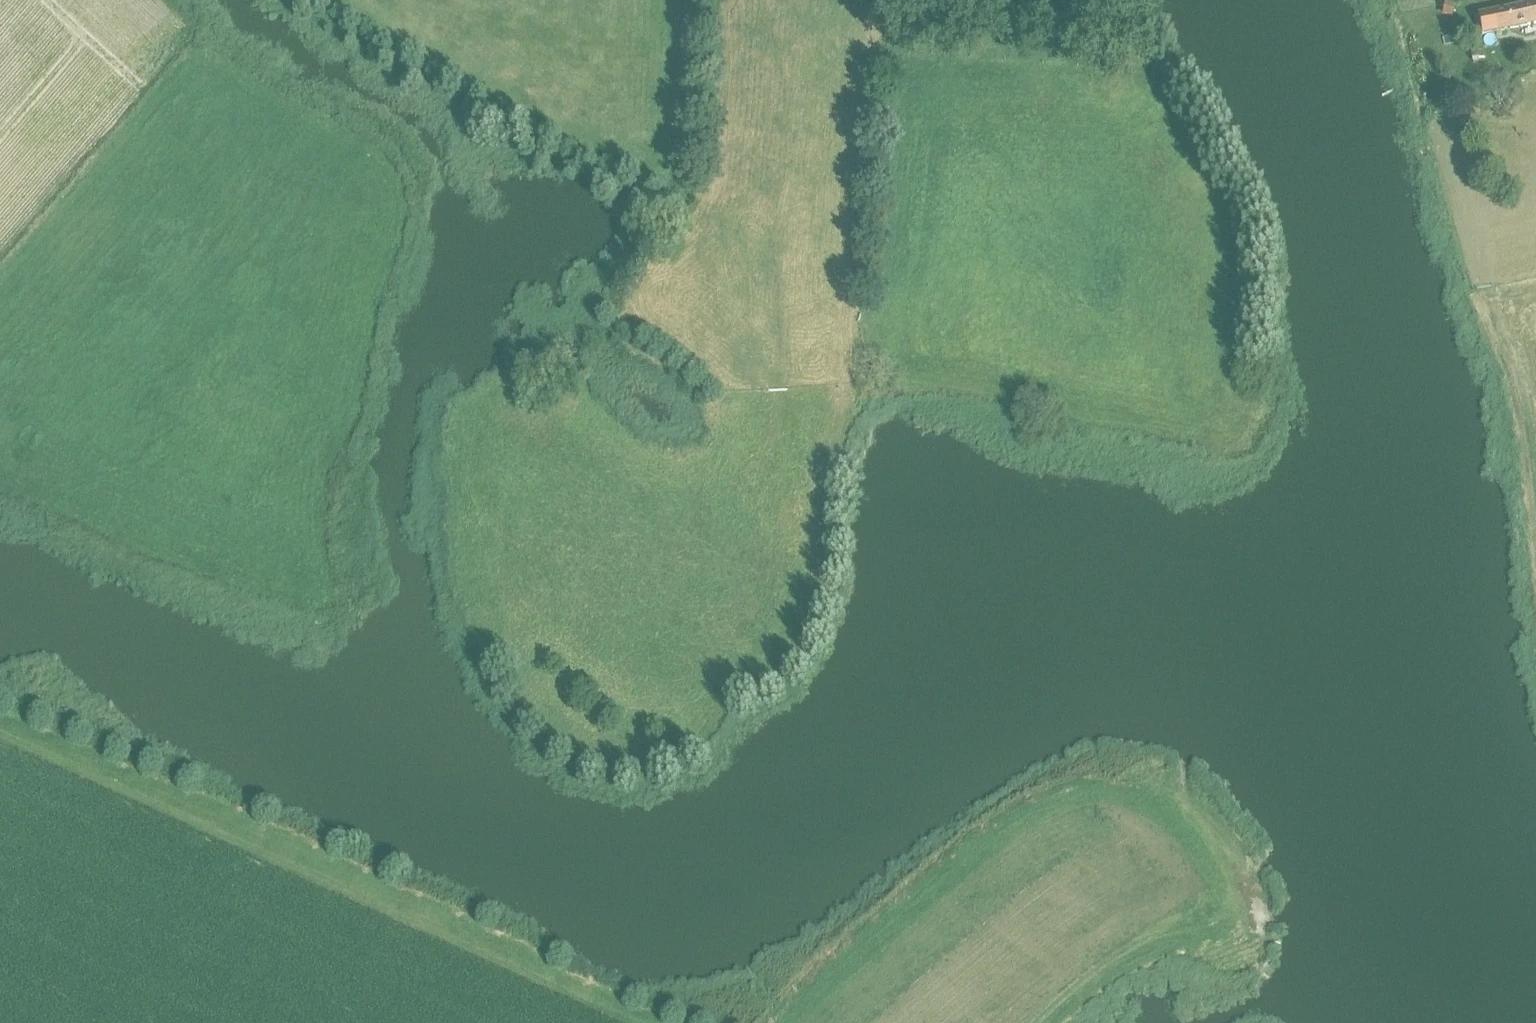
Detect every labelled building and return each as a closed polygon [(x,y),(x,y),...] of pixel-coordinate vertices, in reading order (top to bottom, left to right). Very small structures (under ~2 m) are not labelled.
[(1445,11),(1463,12),(1463,0),(1446,0),(1445,11)] [(1535,24),(1535,3),(1478,16),(1483,32),(1495,30),(1496,32),(1535,24)]
